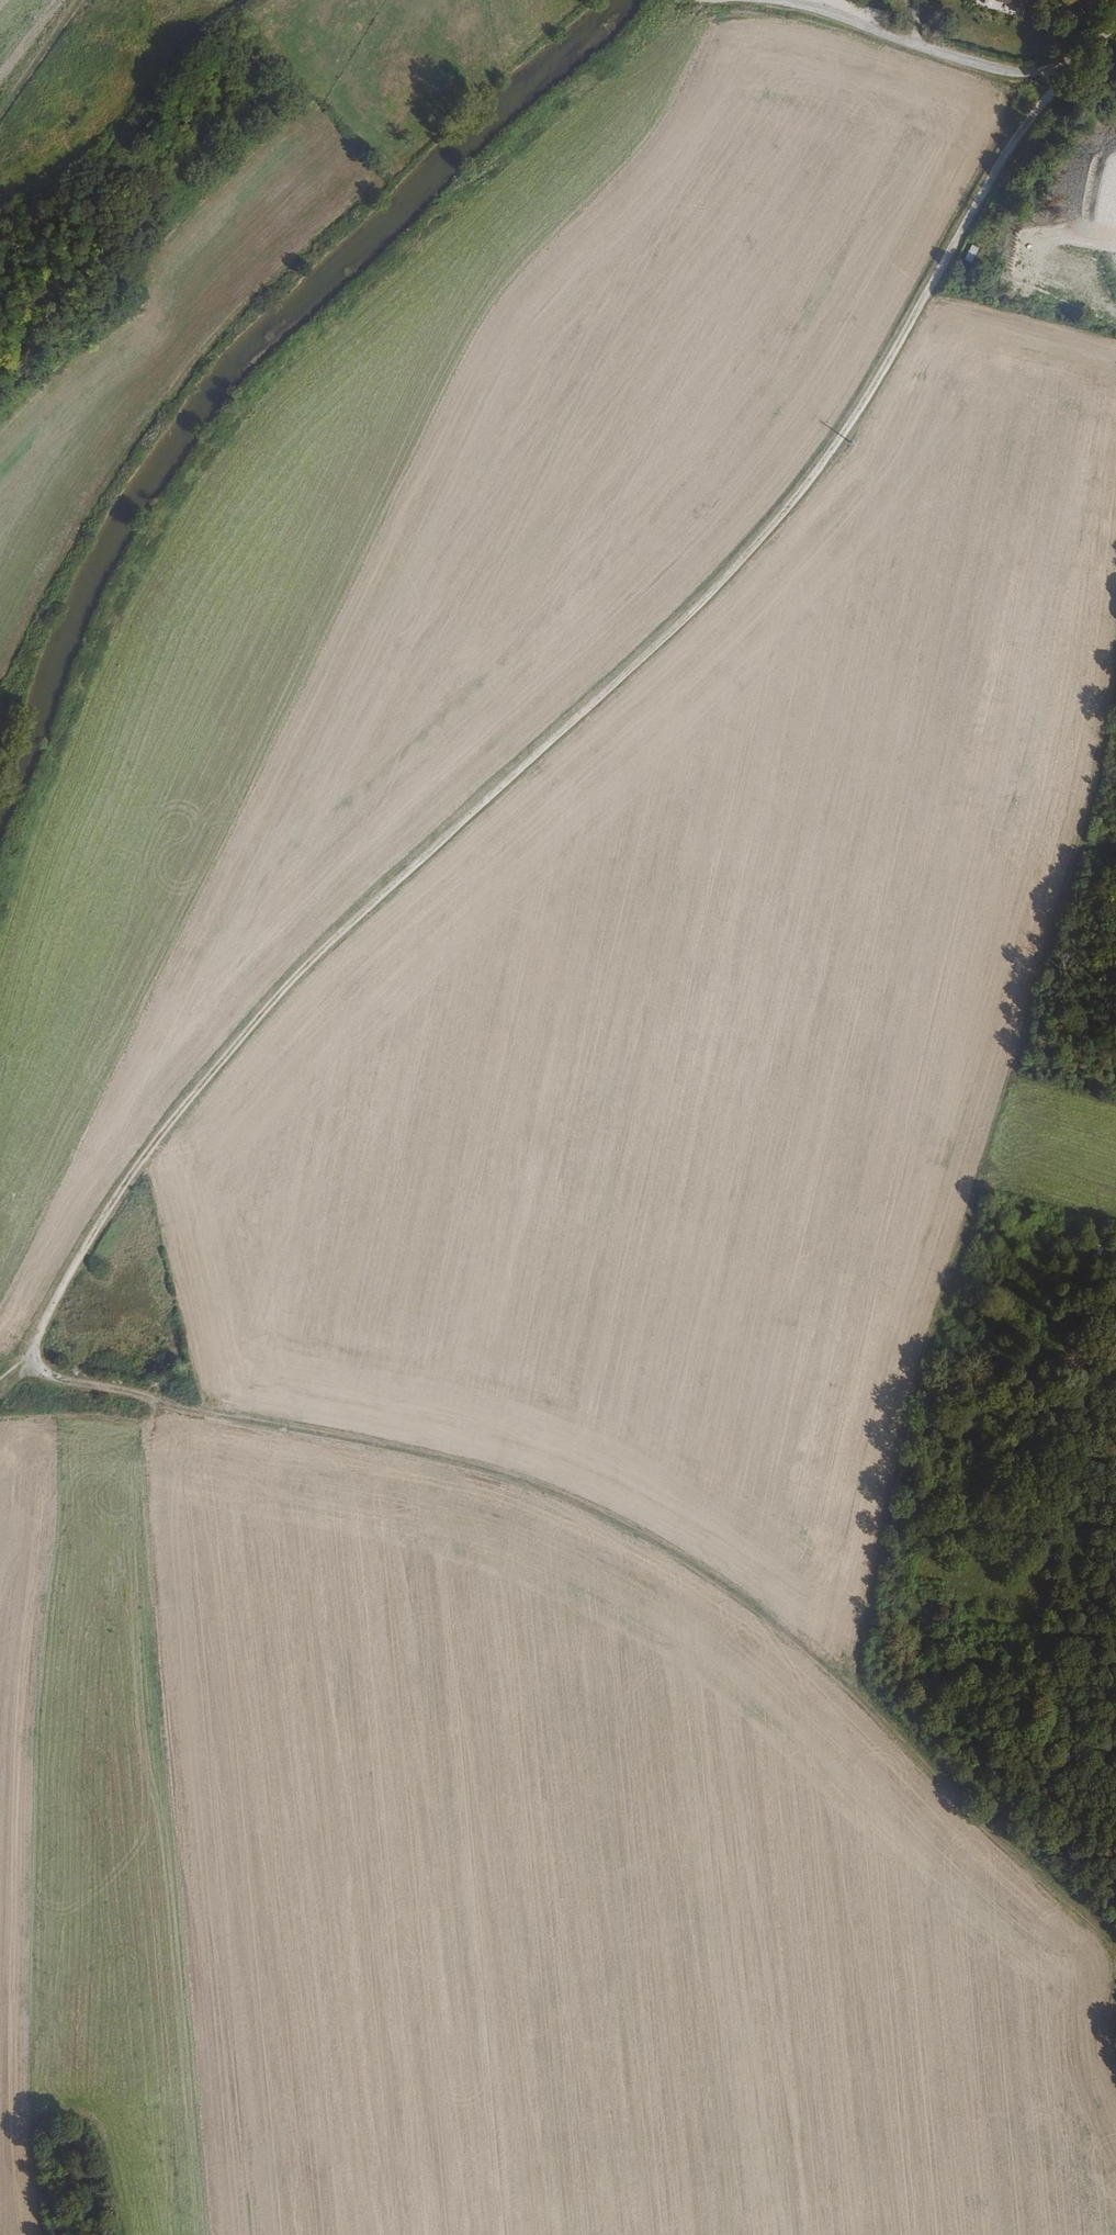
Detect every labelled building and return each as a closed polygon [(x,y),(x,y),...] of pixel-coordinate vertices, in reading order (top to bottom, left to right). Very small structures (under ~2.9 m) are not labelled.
[(1062,20),(1069,23),(1074,9),(1067,6),(1062,20)] [(990,236),(982,250),(990,254),(998,240),(990,236)] [(972,262),(979,247),(972,244),(965,259),(972,262)] [(86,1324),(93,1311),(80,1305),(74,1318),(86,1324)]
